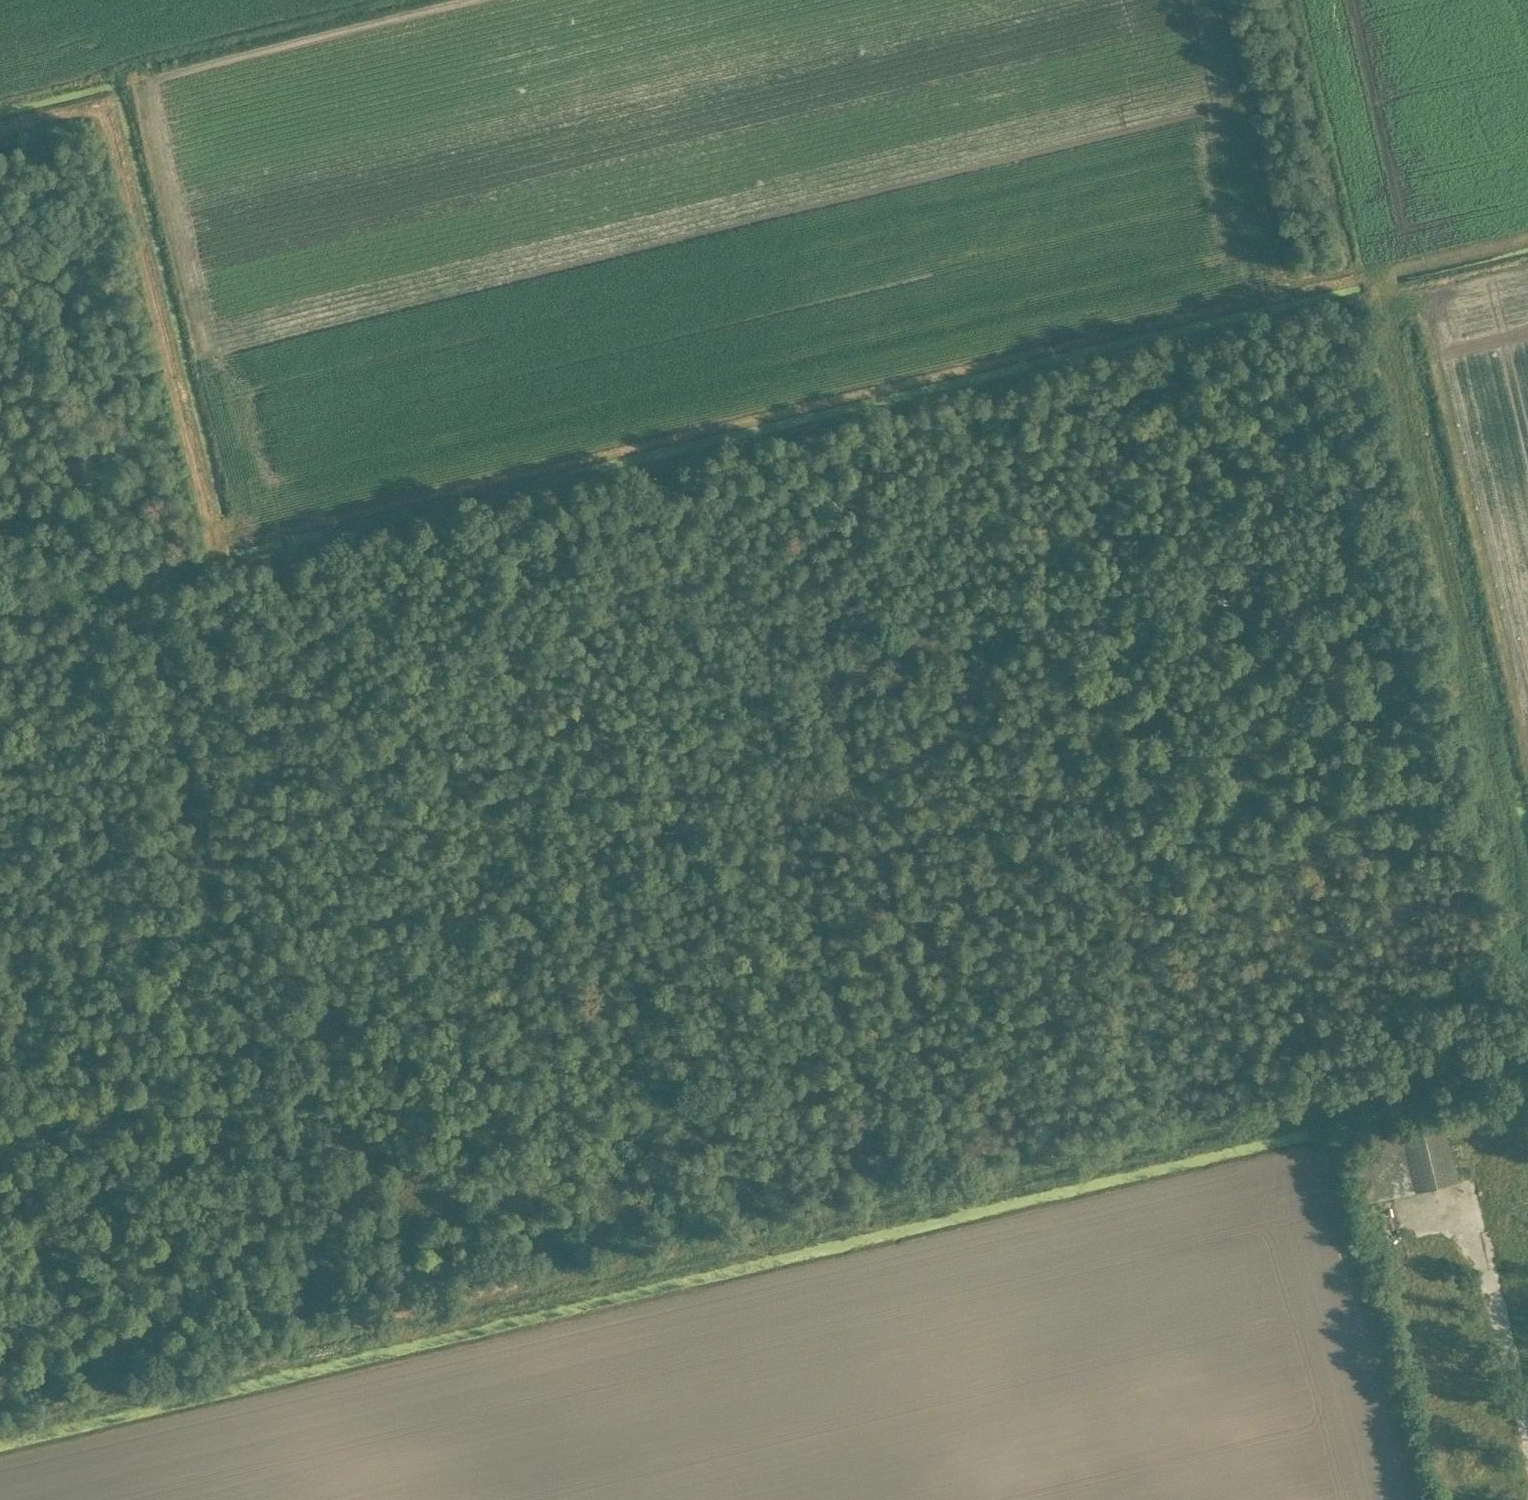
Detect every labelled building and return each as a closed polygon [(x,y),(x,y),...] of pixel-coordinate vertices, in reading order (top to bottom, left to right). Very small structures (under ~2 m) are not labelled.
[(1402,1133),(1416,1192),(1458,1182),(1444,1123),(1402,1133)]
